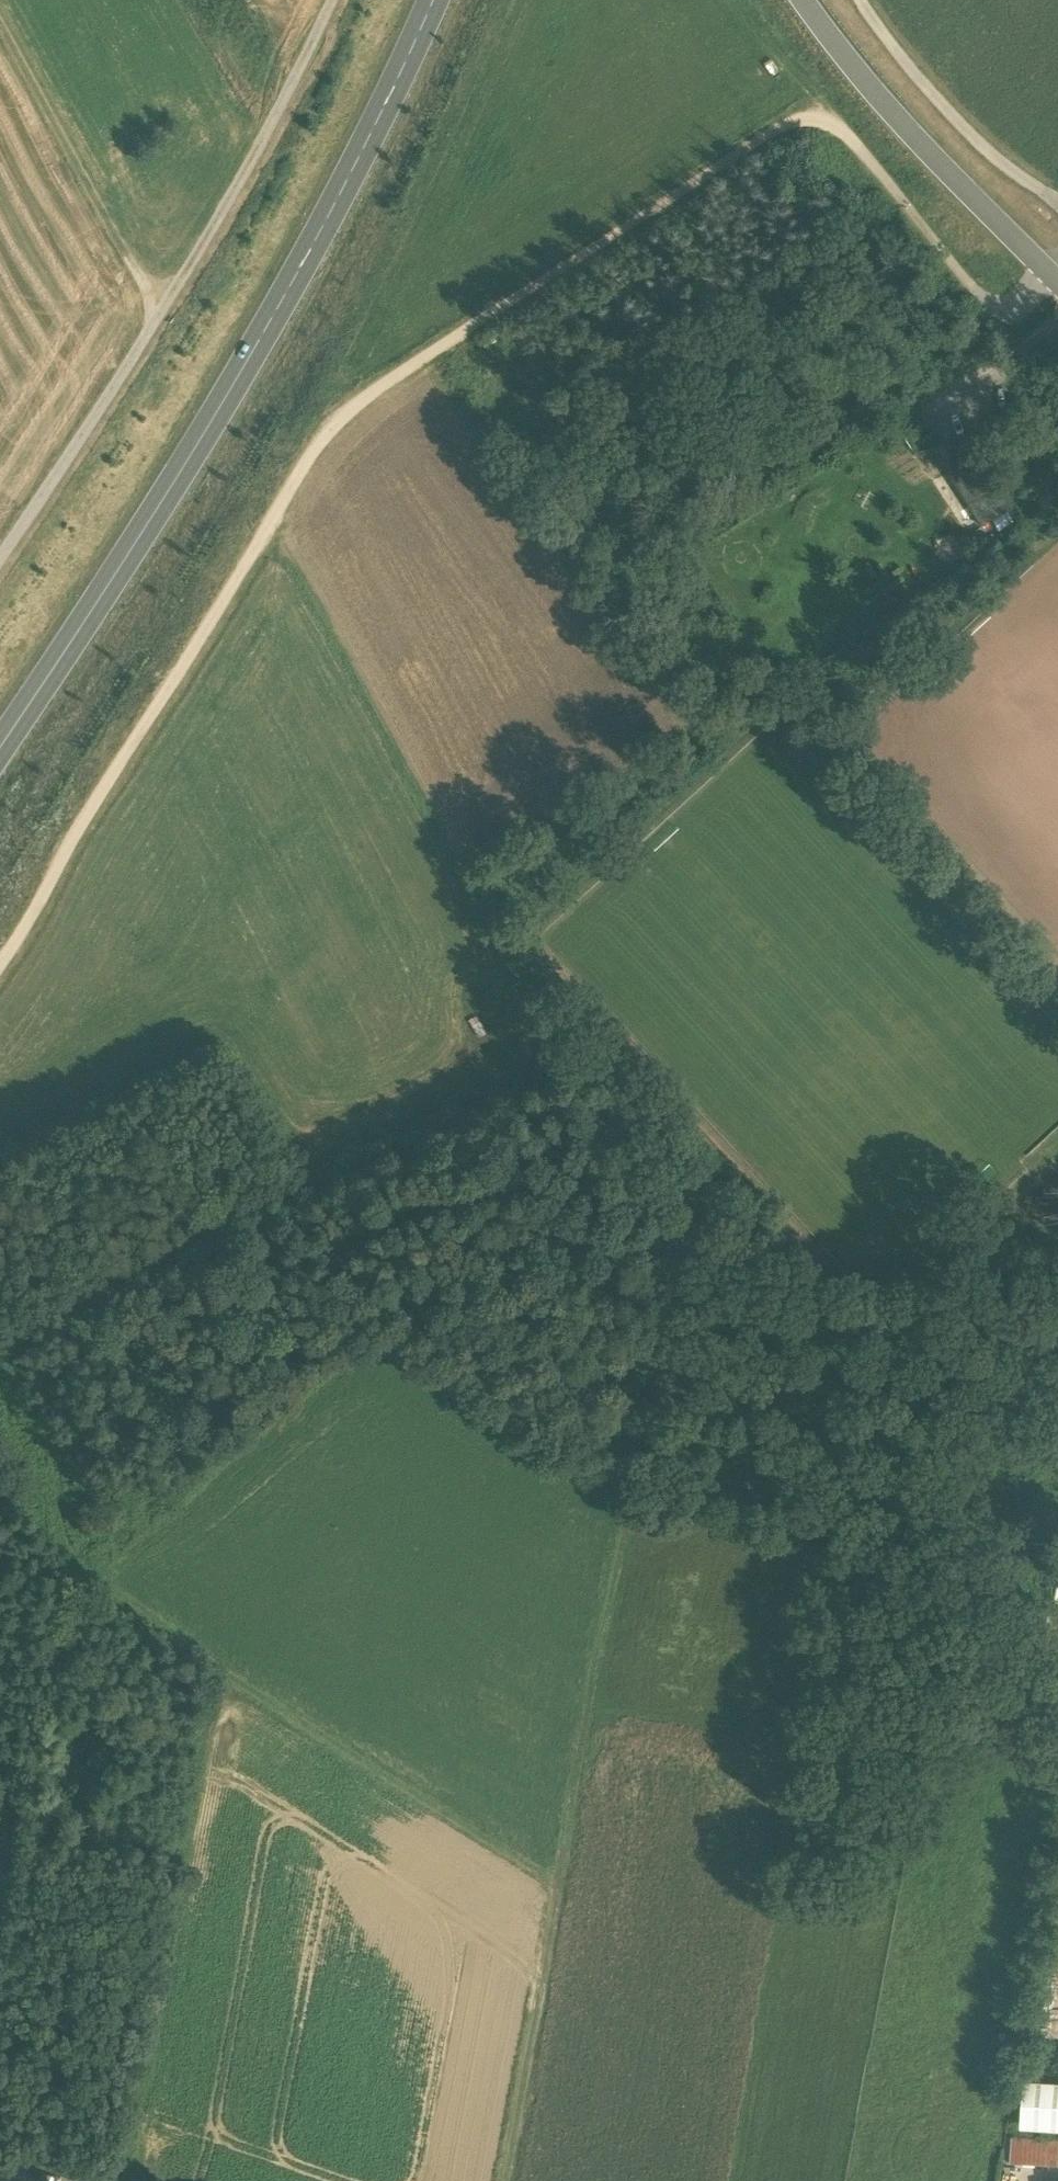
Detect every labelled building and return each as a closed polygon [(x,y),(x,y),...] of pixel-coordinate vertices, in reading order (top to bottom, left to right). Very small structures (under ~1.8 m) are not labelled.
[(997,490),(973,453),(954,466),(971,492),(962,498),(981,527),(1010,508),(998,489),(997,490)] [(1014,520),(992,535),(998,544),(1020,529),(1014,520)] [(1057,2130),(1057,2086),(1027,2083),(1024,2127),(1057,2130)] [(1013,2138),(1011,2164),(1057,2167),(1057,2141),(1013,2138)]
